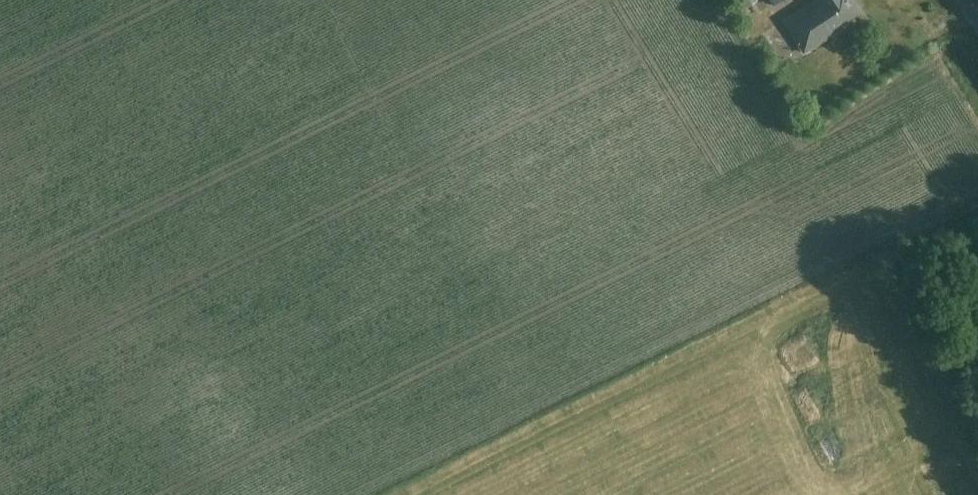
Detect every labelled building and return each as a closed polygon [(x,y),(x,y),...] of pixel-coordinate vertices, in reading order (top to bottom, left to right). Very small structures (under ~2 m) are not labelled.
[(783,20),(804,52),(843,27),(840,23),(858,11),(852,3),(855,2),(853,0),(815,0),(783,20)]
